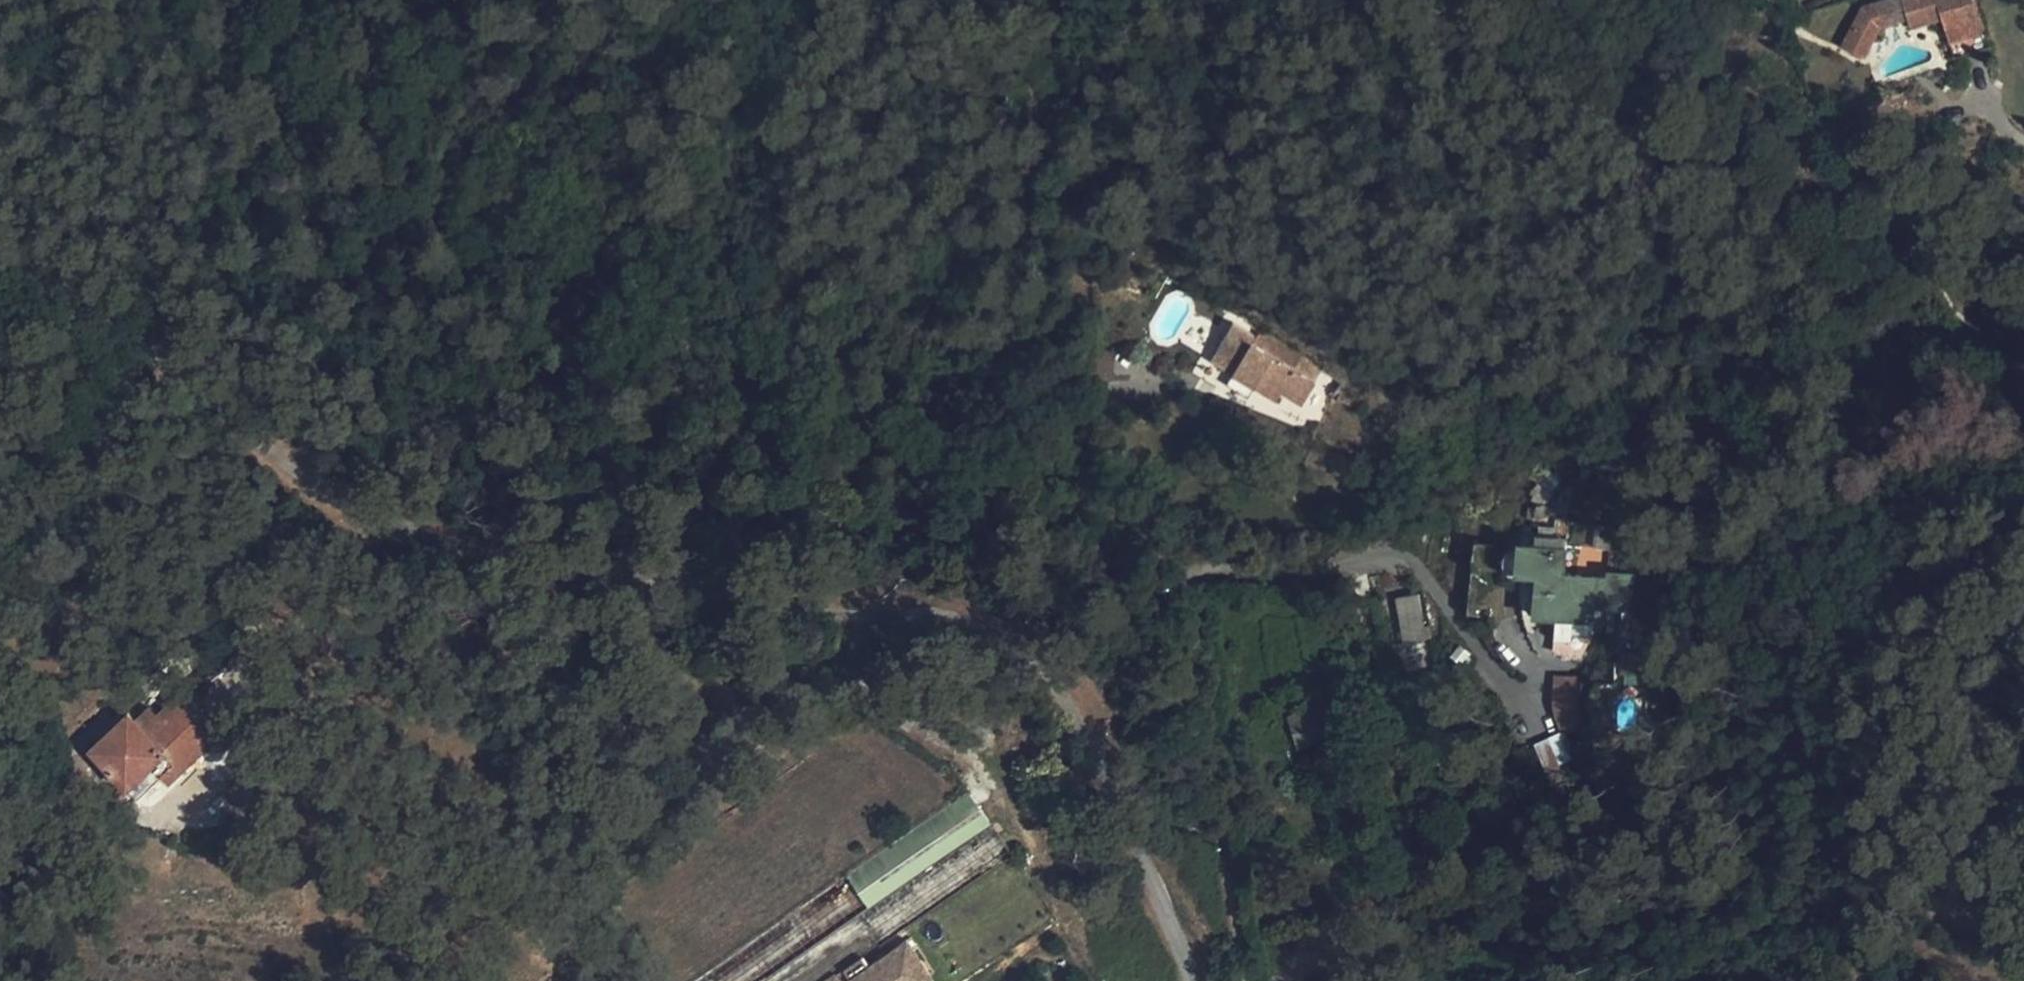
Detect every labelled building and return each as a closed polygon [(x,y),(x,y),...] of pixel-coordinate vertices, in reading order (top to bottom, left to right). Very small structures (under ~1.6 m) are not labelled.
[(1843,46),(1864,57),(1880,27),(1908,18),(1911,28),(1942,18),(1953,57),(1990,46),(1976,0),(1890,0),(1884,2),(1863,9),(1843,46)] [(1235,372),(1277,402),(1285,392),(1303,404),(1313,386),(1250,346),(1235,372)] [(1534,617),(1596,622),(1597,604),(1609,605),(1628,607),(1631,567),(1604,565),(1604,574),(1568,571),(1570,545),(1520,542),(1518,575),(1537,577),(1534,617)] [(1397,598),(1404,644),(1424,641),(1418,597),(1397,598)] [(1572,676),(1548,676),(1549,714),(1554,732),(1577,727),(1572,706),(1572,676)] [(216,732),(179,692),(151,720),(138,729),(132,724),(124,714),(85,750),(130,800),(156,775),(162,782),(216,732)] [(151,720),(144,713),(132,724),(138,729),(151,720)] [(1563,733),(1533,743),(1543,771),(1573,761),(1563,733)] [(968,790),(846,875),(868,907),(858,914),(880,946),(1013,854),(968,790)] [(852,980),(922,980),(930,976),(906,942),(868,968),(861,959),(844,970),(852,980)]
